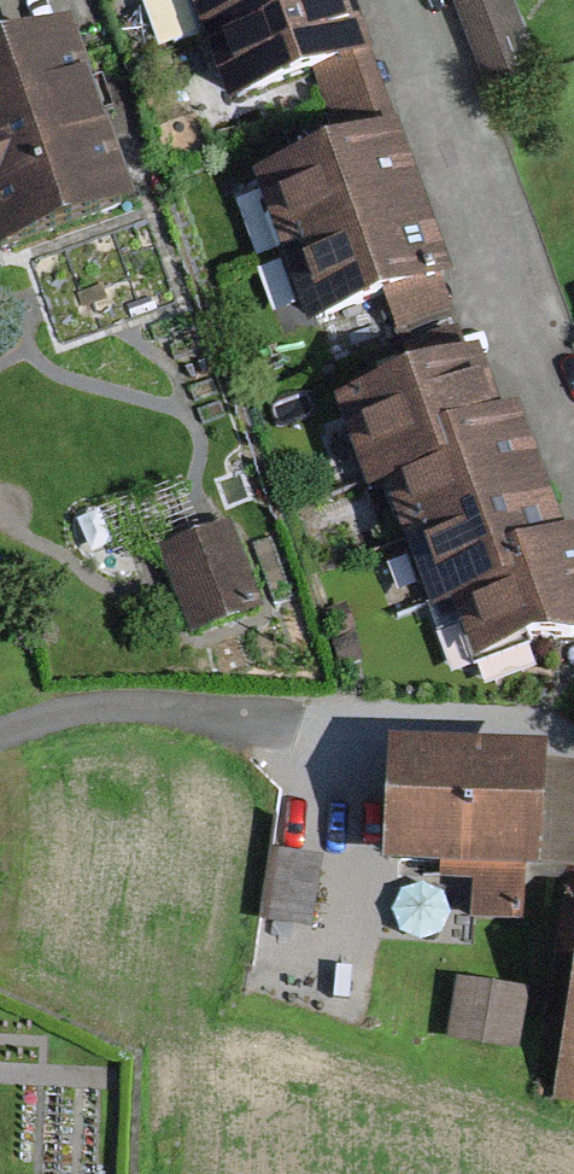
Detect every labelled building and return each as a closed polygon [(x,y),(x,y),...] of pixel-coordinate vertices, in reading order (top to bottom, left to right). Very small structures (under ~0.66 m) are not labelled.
[(229,115),(317,85),(329,118),(380,100),(351,13),(346,0),(189,0),(229,115)] [(484,77),(533,59),(510,0),(455,0),(484,77)] [(0,57),(0,249),(135,200),(73,30),(0,57)] [(341,150),(254,181),(306,328),(388,300),(400,331),(455,312),(428,234),(410,182),(380,100),(329,118),(341,150)] [(479,357),(333,408),(366,498),(383,493),(452,468),(441,439),(500,418),(479,357)] [(505,561),(565,539),(518,412),(500,418),(441,439),(452,468),(383,493),(429,619),(455,610),(515,589),(505,561)] [(189,638),(259,610),(227,527),(156,555),(189,638)] [(536,649),(573,646),(573,536),(565,539),(505,561),(515,589),(455,610),(476,670),(536,649)] [(470,914),(523,917),(525,869),(541,870),(541,863),(573,865),(573,764),(543,762),(544,746),(393,737),(386,859),(440,862),(440,874),(472,875),(470,914)] [(311,924),(321,850),(270,843),(259,916),(311,924)] [(573,1103),(573,970),(550,1099),(573,1103)] [(521,1049),(530,982),(457,972),(447,1039),(521,1049)]
